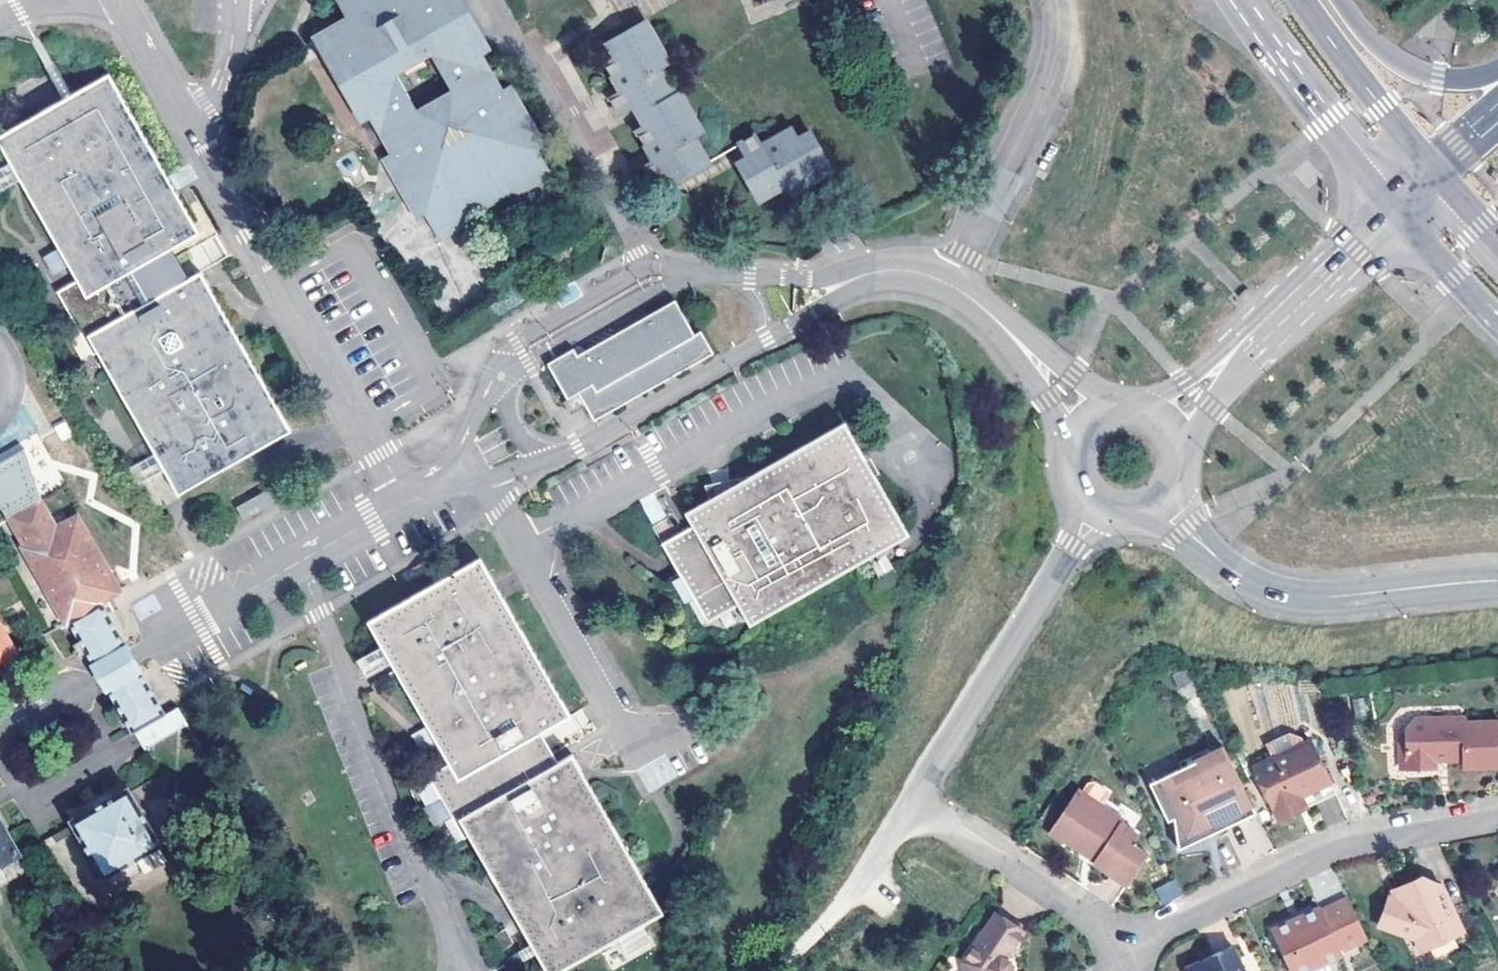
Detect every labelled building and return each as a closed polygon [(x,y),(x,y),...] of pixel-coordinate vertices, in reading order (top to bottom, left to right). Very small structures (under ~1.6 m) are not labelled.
[(488,59),(478,64),(442,0),(355,0),(349,3),(360,23),(323,43),(367,122),(377,116),(400,160),(392,165),(423,221),(431,216),(446,241),(473,226),(470,220),(521,192),(524,198),(552,182),(537,153),(546,148),(519,98),(511,103),(488,59)] [(488,59),(495,55),(465,0),(442,0),(478,64),(488,59)] [(620,9),(633,3),(637,10),(656,0),(616,0),(620,9)] [(663,64),(672,59),(657,33),(619,54),(624,64),(613,70),(629,101),(619,107),(628,124),(642,116),(646,124),(648,123),(676,108),(671,98),(679,94),(670,77),(663,64)] [(663,64),(670,77),(679,72),(672,59),(663,64)] [(78,280),(86,295),(167,251),(199,232),(109,73),(0,136),(0,145),(78,280)] [(671,98),(676,108),(685,103),(679,94),(671,98)] [(709,161),(700,143),(693,131),(702,126),(689,101),(685,103),(676,108),(648,123),(653,133),(644,138),(660,169),(649,175),(659,193),(673,185),(677,193),(706,177),(700,165),(709,161)] [(693,131),(700,143),(709,138),(702,126),(693,131)] [(763,210),(792,194),(804,188),(809,198),(838,182),(816,142),(805,147),(800,137),(768,155),(770,158),(752,168),(743,173),(763,210)] [(770,158),(768,155),(762,144),(744,154),(752,168),(770,158)] [(700,165),(706,177),(715,172),(709,161),(700,165)] [(804,188),(792,194),(797,204),(809,198),(804,188)] [(41,257),(54,279),(67,271),(54,249),(41,257)] [(86,295),(78,280),(57,292),(93,355),(97,352),(88,334),(184,281),(167,251),(86,295)] [(88,334),(97,352),(179,494),(292,429),(201,271),(184,281),(88,334)] [(574,347),(547,363),(567,399),(578,393),(585,404),(594,421),(707,356),(694,334),(675,299),(579,355),(574,347)] [(701,330),(694,334),(707,356),(713,352),(701,330)] [(578,393),(567,399),(565,401),(572,412),(585,404),(578,393)] [(664,559),(705,637),(733,622),(740,635),(896,552),(837,441),(682,524),(693,545),(664,559)] [(132,466),(139,478),(159,466),(153,455),(132,466)] [(162,502),(148,478),(140,483),(154,507),(162,502)] [(273,485),(237,506),(244,519),(280,498),(273,485)] [(187,725),(177,708),(165,715),(132,657),(100,602),(119,591),(126,587),(125,585),(117,588),(77,517),(55,529),(38,499),(8,516),(25,546),(22,548),(66,625),(68,623),(100,679),(132,734),(135,732),(146,749),(187,725)] [(366,623),(447,764),(456,780),(535,733),(563,717),(474,561),(366,623)] [(16,652),(0,624),(0,662),(16,652)] [(366,678),(388,666),(379,648),(356,660),(366,678)] [(1468,721),(1467,713),(1416,714),(1410,722),(1410,743),(1408,746),(1409,766),(1437,765),(1437,758),(1442,758),(1468,757),(1468,764),(1497,763),(1497,720),(1468,721)] [(464,828),(459,818),(552,763),(535,733),(456,780),(447,764),(427,776),(458,831),(464,828)] [(1299,804),(1334,791),(1312,734),(1251,758),(1274,814),(1299,804)] [(1224,825),(1255,811),(1224,746),(1148,781),(1167,819),(1173,816),(1175,840),(1205,826),(1221,819),(1224,825)] [(459,818),(464,828),(531,944),(502,961),(507,970),(555,970),(656,912),(567,755),(552,763),(459,818)] [(1092,859),(1127,882),(1147,850),(1132,839),(1137,831),(1120,820),(1123,816),(1101,802),(1106,793),(1105,786),(1093,778),(1086,780),(1081,789),(1077,786),(1055,820),(1070,830),(1066,836),(1091,852),(1095,854),(1092,859)] [(129,789),(72,821),(105,879),(161,846),(129,789)] [(1176,848),(1224,825),(1221,819),(1205,826),(1175,840),(1176,848)] [(1070,830),(1055,820),(1049,830),(1064,840),(1066,836),(1070,830)] [(17,853),(0,823),(0,863),(17,853)] [(1393,921),(1402,925),(1411,944),(1432,934),(1435,938),(1458,927),(1435,881),(1415,876),(1399,884),(1402,891),(1401,895),(1399,900),(1382,893),(1373,917),(1388,923),(1393,921)] [(1162,904),(1184,893),(1175,877),(1154,888),(1162,904)] [(1291,970),(1307,970),(1340,955),(1337,951),(1366,937),(1347,896),(1318,909),(1316,906),(1296,916),(1270,930),(1291,970)] [(964,970),(1005,970),(1004,969),(1008,967),(1008,965),(1009,964),(1003,960),(1020,934),(993,915),(960,964),(964,970)] [(502,950),(514,943),(506,928),(494,934),(502,950)] [(1184,970),(1244,970),(1232,945),(1183,969),(1184,970)]
